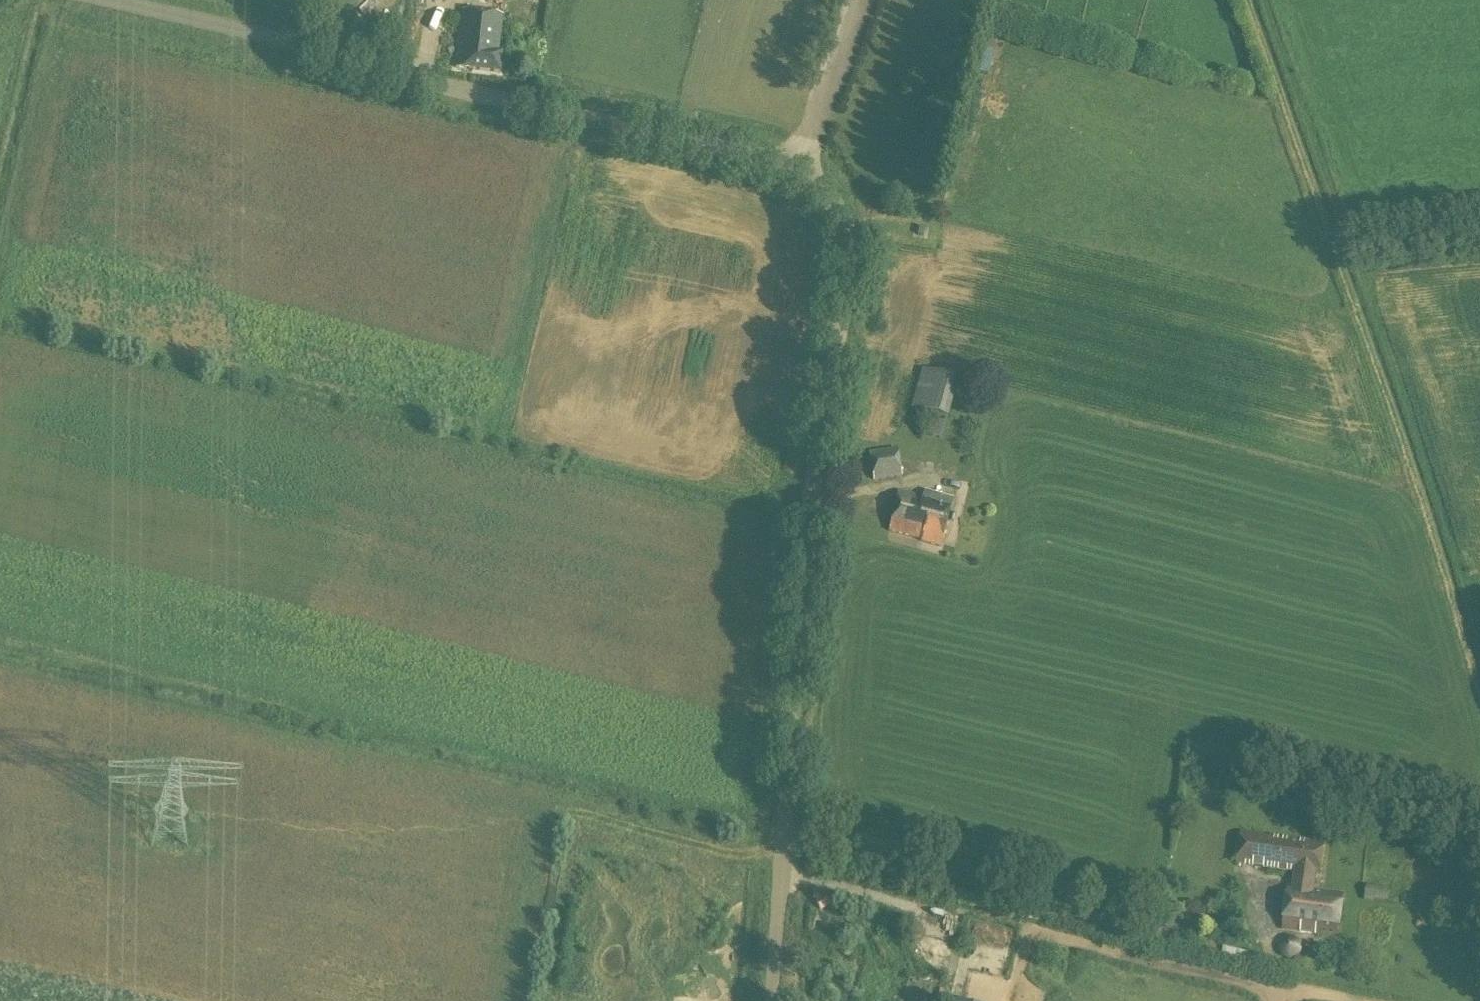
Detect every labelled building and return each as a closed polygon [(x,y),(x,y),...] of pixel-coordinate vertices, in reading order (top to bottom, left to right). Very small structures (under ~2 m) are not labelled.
[(497,75),(500,56),(495,55),(500,18),(460,13),(452,70),(497,75)] [(939,410),(948,374),(921,367),(912,403),(939,410)] [(941,439),(946,419),(927,414),(922,435),(941,439)] [(872,482),(898,478),(893,451),(868,455),(872,482)] [(922,500),(896,493),(886,533),(919,542),(918,543),(939,549),(952,501),(924,494),(922,500)] [(1320,877),(1325,847),(1240,835),(1236,866),(1295,874),(1292,891),(1288,890),(1282,931),(1337,939),(1344,897),(1314,893),(1316,877),(1320,877)] [(1390,902),(1392,889),(1367,886),(1366,899),(1390,902)] [(970,917),(968,927),(986,929),(987,919),(970,917)]
